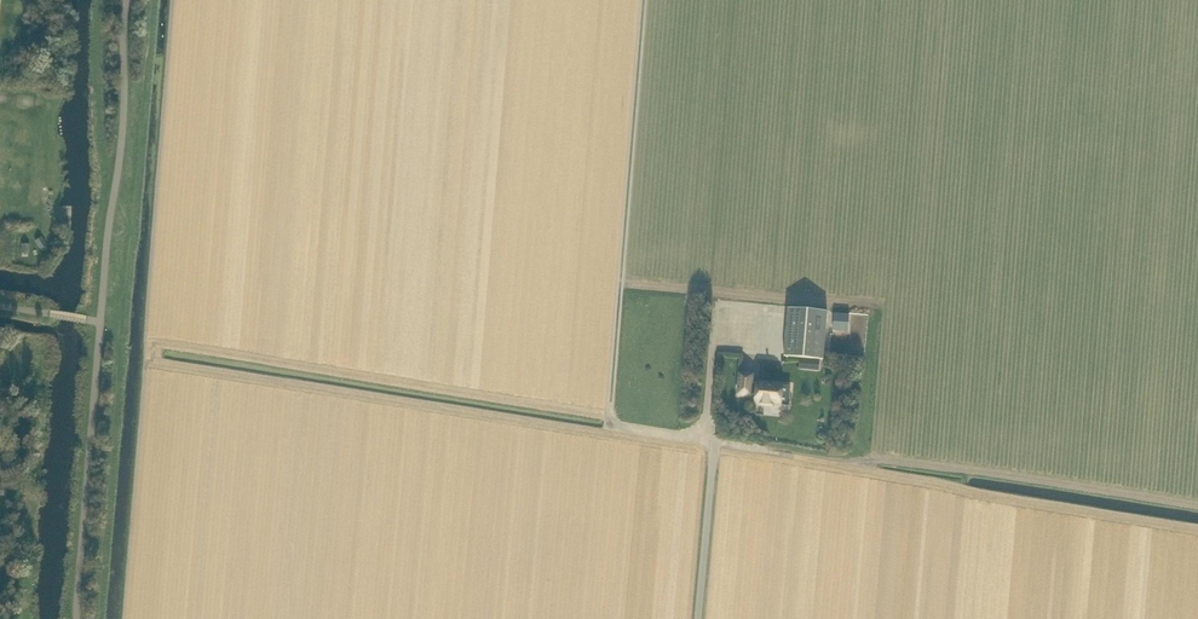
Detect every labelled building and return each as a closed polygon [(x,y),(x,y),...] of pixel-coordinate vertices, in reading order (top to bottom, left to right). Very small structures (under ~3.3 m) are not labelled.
[(830,312),(790,310),(786,358),(827,361),(830,312)] [(780,410),(785,362),(758,359),(758,361),(747,360),(743,407),(780,410)]
